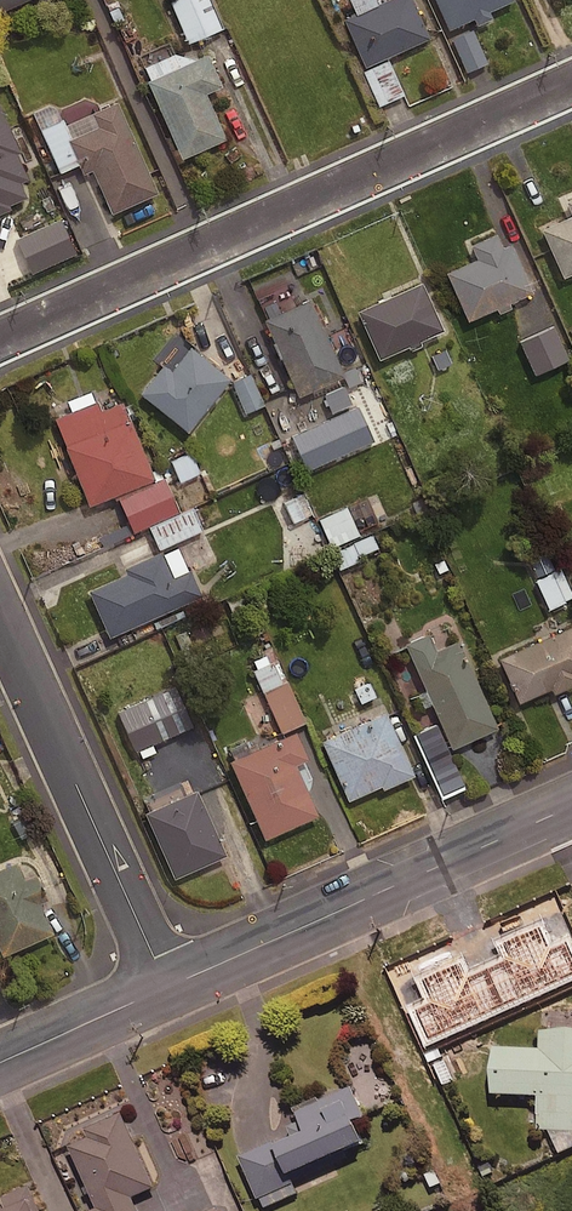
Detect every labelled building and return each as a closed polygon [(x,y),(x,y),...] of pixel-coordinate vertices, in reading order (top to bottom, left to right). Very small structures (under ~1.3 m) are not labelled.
[(33,0),(0,0),(0,15),(33,0)] [(209,0),(170,0),(185,41),(219,28),(209,0)] [(344,23),(365,70),(430,41),(411,0),(395,0),(344,23)] [(459,30),(515,4),(514,0),(434,0),(439,11),(449,6),(459,30)] [(474,33),(452,42),(467,76),(489,67),(474,33)] [(222,90),(208,58),(148,85),(183,163),(227,143),(206,97),(222,90)] [(389,62),(364,74),(379,109),(405,98),(389,62)] [(113,217),(159,197),(118,105),(92,117),(98,129),(69,142),(84,177),(93,173),(113,217)] [(0,108),(0,217),(11,212),(9,208),(26,201),(19,185),(28,181),(17,157),(21,155),(0,108)] [(76,251),(61,218),(17,238),(32,270),(76,251)] [(542,233),(564,282),(571,278),(571,220),(542,233)] [(533,296),(512,248),(503,252),(497,237),(471,248),(478,263),(448,276),(469,324),(533,296)] [(444,334),(422,286),(358,315),(380,363),(444,334)] [(349,376),(314,299),(268,319),(303,397),(349,376)] [(565,359),(549,322),(518,334),(534,372),(565,359)] [(233,378),(194,347),(175,370),(167,364),(145,392),(191,430),(233,378)] [(247,374),(230,382),(244,412),(262,403),(247,374)] [(370,439),(356,406),(290,436),(304,469),(370,439)] [(133,419),(69,446),(93,505),(158,479),(133,419)] [(198,472),(188,451),(164,462),(174,483),(198,472)] [(310,513),(299,489),(281,498),(291,521),(310,513)] [(356,534),(345,507),(317,518),(328,546),(356,534)] [(377,550),(370,535),(331,553),(338,568),(377,550)] [(206,597),(194,570),(176,577),(165,552),(127,569),(129,573),(91,590),(112,638),(206,597)] [(571,597),(559,567),(533,578),(546,608),(571,597)] [(502,659),(522,703),(555,689),(557,693),(571,687),(571,628),(502,659)] [(456,750),(503,729),(463,641),(440,651),(433,634),(409,645),(456,750)] [(304,720),(271,652),(247,664),(280,732),(304,720)] [(419,775),(390,712),(326,741),(352,800),(385,785),(387,789),(419,775)] [(461,786),(434,725),(413,734),(440,795),(461,786)] [(312,759),(300,732),(234,761),(268,839),(322,815),(300,765),(312,759)] [(214,771),(199,737),(170,750),(184,784),(214,771)] [(230,855),(200,790),(148,814),(178,879),(230,855)] [(20,862),(0,871),(0,941),(6,955),(57,933),(43,903),(50,901),(39,875),(27,879),(20,862)] [(499,1049),(497,1098),(543,1099),(541,1132),(571,1133),(571,1035),(546,1035),(545,1051),(499,1049)] [(323,1100),(297,1111),(304,1126),(294,1130),(300,1143),(281,1151),(279,1145),(245,1160),(262,1200),(298,1185),(296,1181),(373,1148),(363,1123),(370,1119),(357,1088),(323,1102),(323,1100)] [(88,1133),(92,1141),(73,1149),(101,1210),(142,1210),(137,1201),(159,1191),(126,1116),(88,1133)] [(4,1200),(7,1207),(0,1210),(43,1210),(33,1188),(4,1200)]
